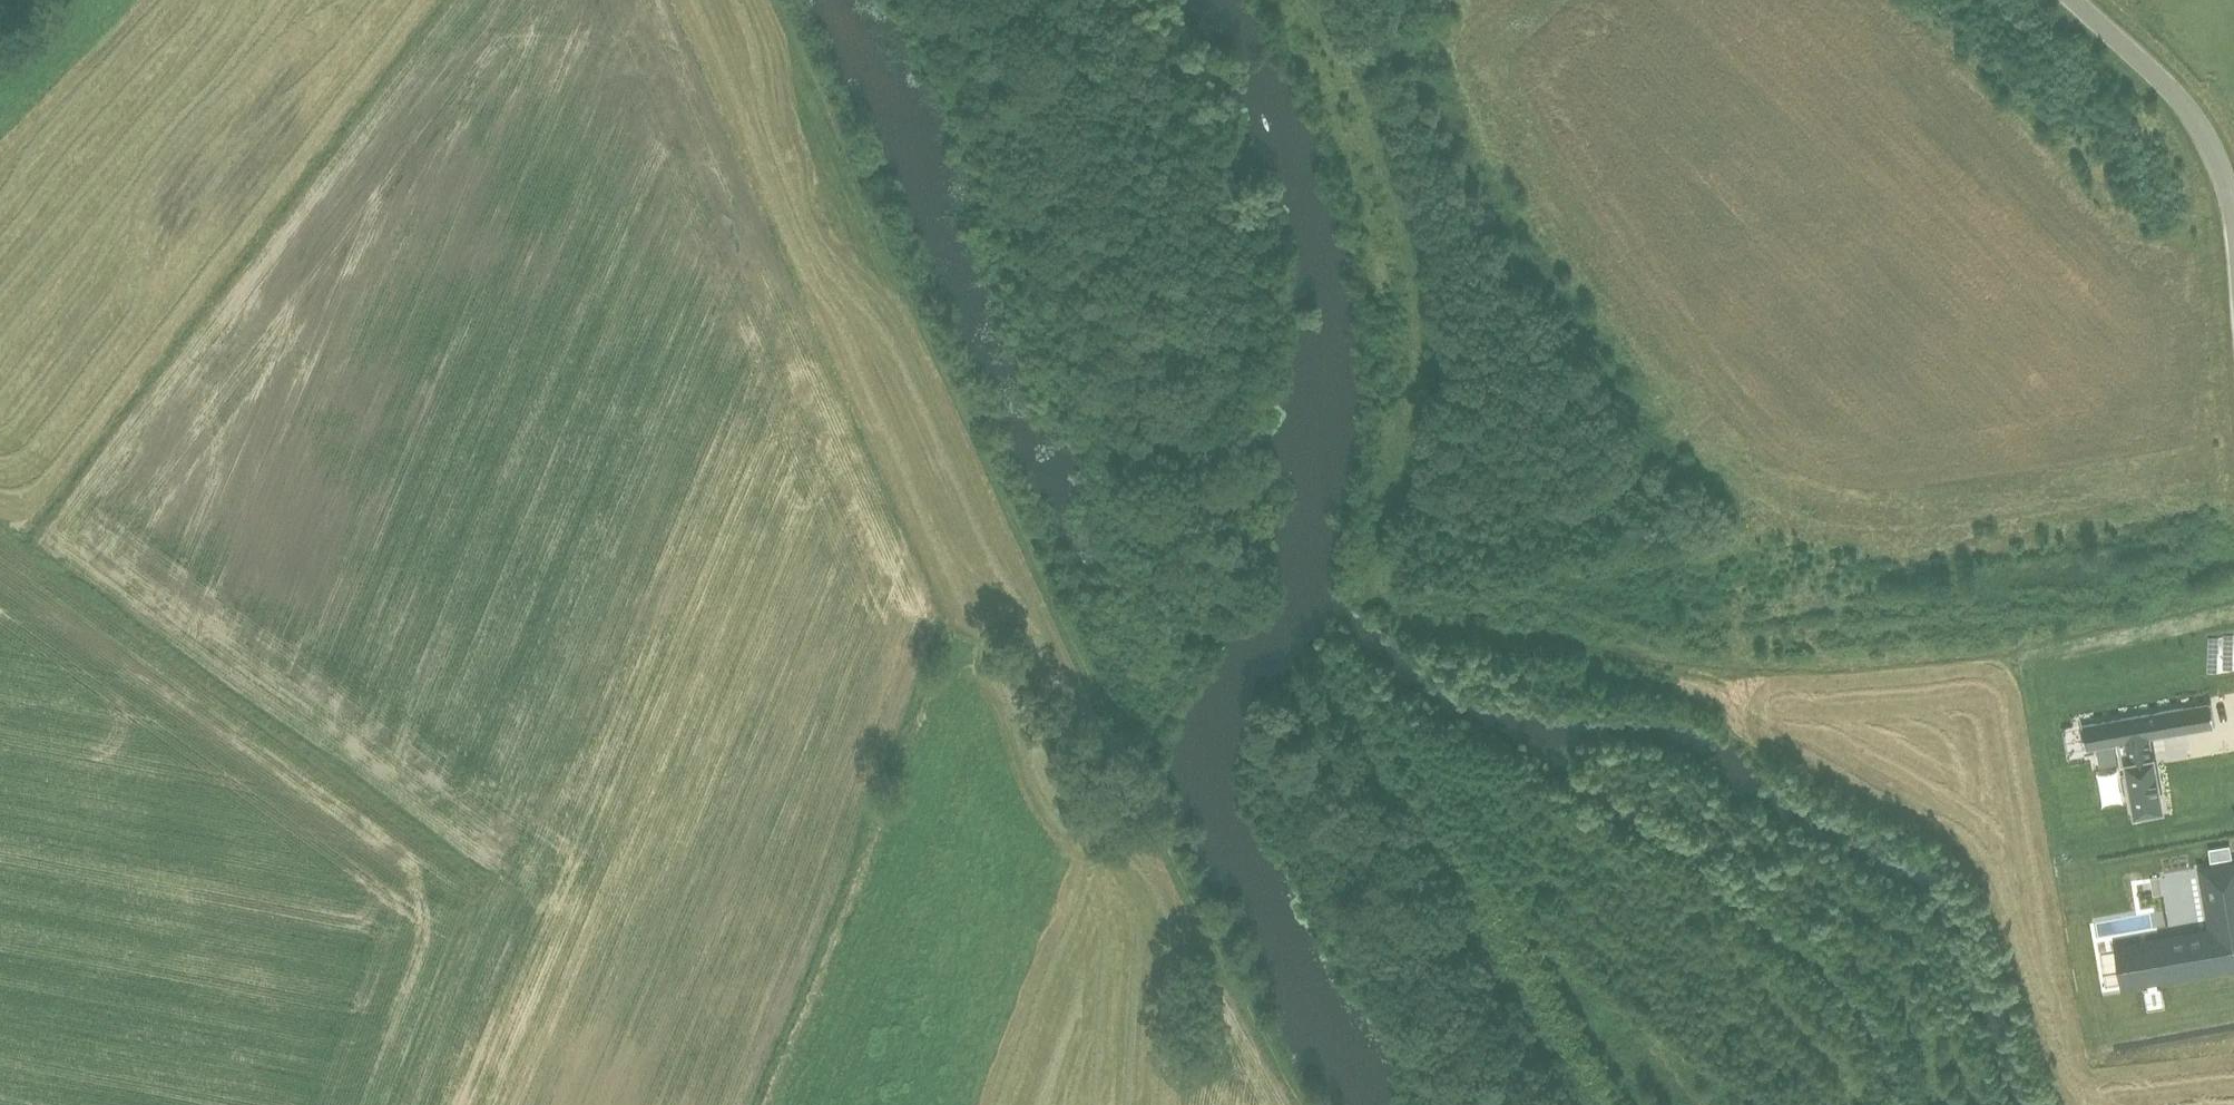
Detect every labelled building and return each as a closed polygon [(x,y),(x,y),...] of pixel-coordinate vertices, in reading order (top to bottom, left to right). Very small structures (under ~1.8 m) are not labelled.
[(2132,706),(2076,716),(2083,754),(2140,744),(2145,775),(2147,775),(2150,793),(2166,790),(2163,772),(2180,769),(2172,721),(2173,720),(2169,696),(2145,700),(2145,702),(2132,704),(2132,706)] [(2206,906),(2233,901),(2233,863),(2200,868),(2206,906)] [(2153,895),(2163,893),(2160,875),(2150,877),(2153,895)] [(2233,965),(2233,929),(2126,947),(2132,983),(2233,965)]
